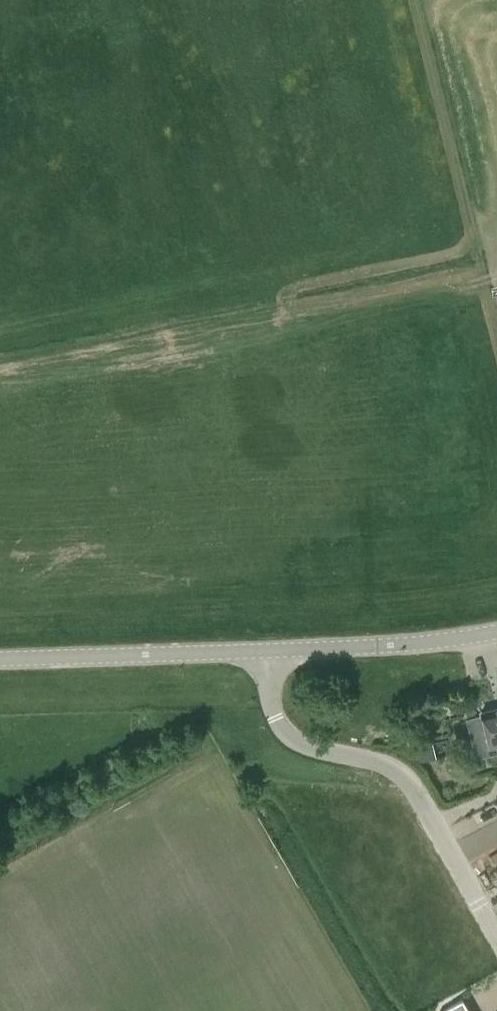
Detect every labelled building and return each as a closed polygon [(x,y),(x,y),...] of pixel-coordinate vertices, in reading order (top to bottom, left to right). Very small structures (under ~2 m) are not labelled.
[(464,704),(466,716),(474,714),(472,703),(464,704)] [(481,712),(479,713),(480,716),(466,719),(475,759),(496,754),(496,749),(496,743),(496,742),(496,707),(481,711),(481,712)] [(418,763),(436,759),(431,737),(412,741),(418,763)] [(442,1010),(469,1010),(462,1000),(442,1010)]
